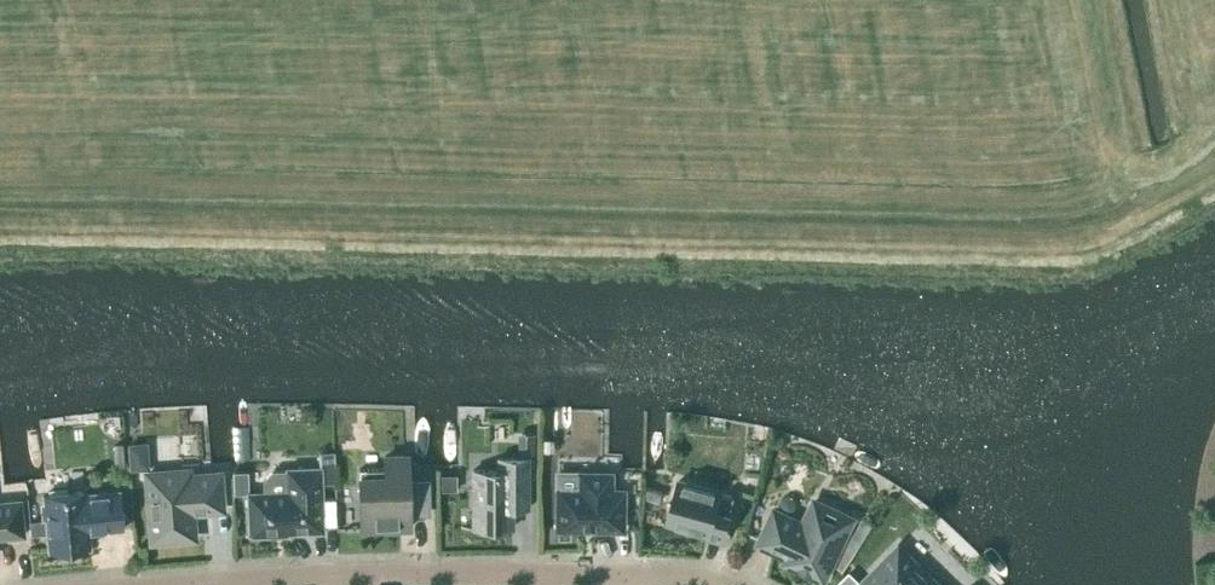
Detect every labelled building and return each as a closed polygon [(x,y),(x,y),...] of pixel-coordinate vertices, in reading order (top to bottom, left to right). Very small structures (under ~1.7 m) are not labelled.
[(146,456),(128,457),(129,470),(147,469),(146,456)] [(407,485),(406,456),(384,456),(384,468),(359,469),(361,530),(409,528),(408,514),(428,513),(427,484),(407,485)] [(339,523),(336,458),(326,458),(329,523),(339,523)] [(460,528),(512,528),(512,508),(528,508),(528,459),(497,459),(497,470),(472,470),(472,526),(460,527),(460,528)] [(270,536),(270,533),(322,531),(319,468),(271,470),(263,478),(264,493),(247,493),(249,533),(251,533),(251,537),(270,536)] [(188,477),(187,471),(146,474),(152,541),(193,537),(191,512),(221,509),(218,474),(188,477)] [(610,491),(610,474),(596,474),(590,474),(583,478),(580,484),(579,490),(557,490),(557,529),(622,530),(623,491),(610,491)] [(723,538),(735,496),(723,492),(723,490),(679,477),(667,522),(723,538)] [(122,529),(119,490),(84,494),(84,491),(42,495),(48,551),(89,546),(88,532),(122,529)] [(23,535),(19,500),(0,502),(0,537),(23,535)] [(832,559),(851,518),(819,504),(808,527),(774,511),(759,543),(788,556),(786,562),(823,579),(825,574),(829,576),(835,561),(832,559)] [(898,547),(861,584),(937,584),(898,547)] [(840,584),(861,584),(851,575),(840,584)]
